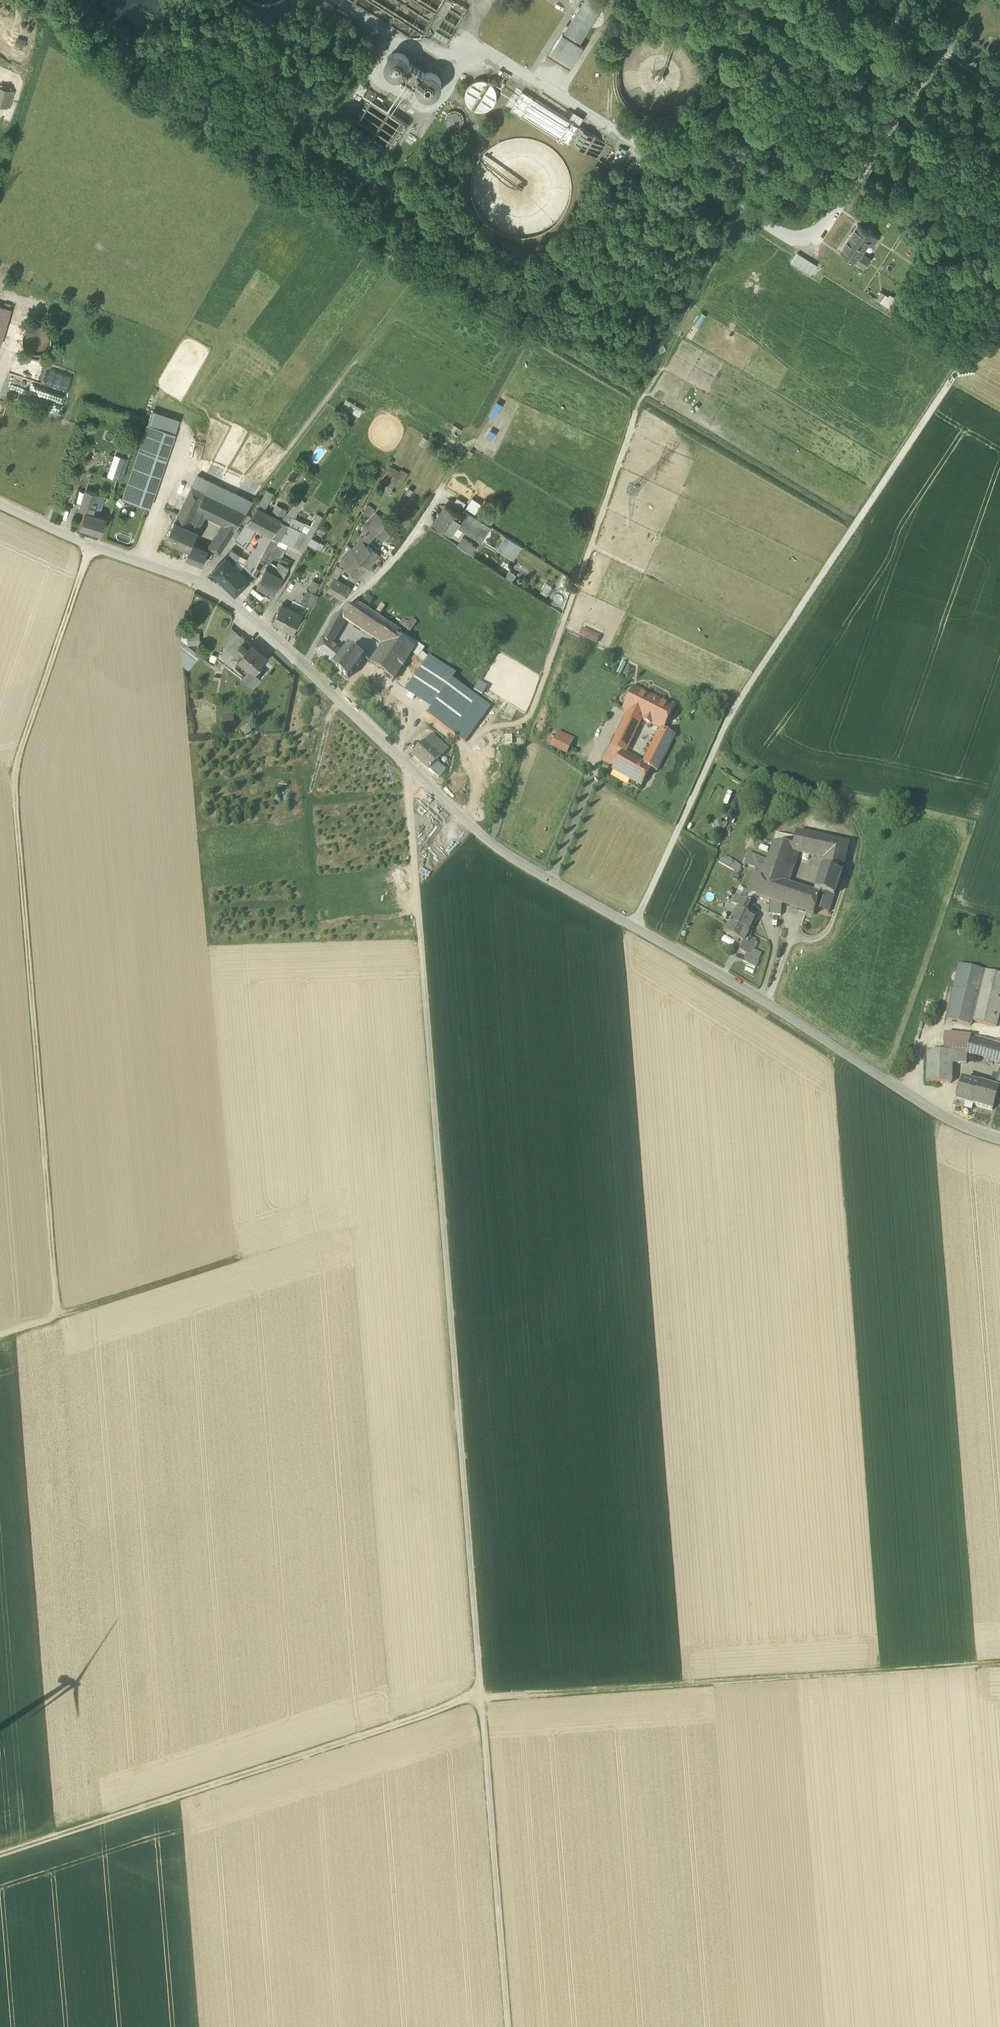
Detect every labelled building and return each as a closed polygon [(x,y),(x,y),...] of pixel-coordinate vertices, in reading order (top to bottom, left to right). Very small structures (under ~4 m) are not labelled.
[(410,35),(423,32),(442,0),(354,0),(410,35)] [(430,33),(445,42),(467,8),(454,0),(452,0),(430,33)] [(564,34),(579,43),(603,4),(597,0),(585,0),(581,7),(564,34)] [(578,44),(579,43),(564,34),(563,35),(562,34),(552,51),(573,64),(583,47),(578,44)] [(672,36),(660,35),(651,35),(641,39),(631,45),(624,53),(619,63),(616,75),(617,88),(621,99),(628,108),(637,116),(651,121),(663,122),(675,119),(686,113),(694,105),(699,96),(703,83),(702,68),(697,55),(688,45),(680,40),(672,36)] [(14,44),(23,47),(25,39),(16,37),(14,44)] [(436,95),(440,91),(441,86),(441,80),(438,76),(434,73),(430,72),(425,73),(409,63),(408,58),(403,54),(399,52),(394,53),(390,55),(386,59),(385,66),(388,73),(394,77),(402,76),(417,86),(419,91),(423,95),(427,97),(432,97),(436,95)] [(494,109),(495,80),(468,79),(467,108),(494,109)] [(367,88),(361,84),(354,95),(360,98),(367,88)] [(5,106),(10,91),(0,88),(0,105),(5,106)] [(576,124),(521,91),(510,109),(565,143),(576,124)] [(406,123),(371,100),(354,126),(389,149),(406,123)] [(601,160),(611,145),(579,126),(569,141),(601,160)] [(511,137),(504,139),(493,145),(485,151),(479,158),(475,167),(472,176),(471,189),(473,200),(476,209),(482,217),(490,226),(501,232),(511,235),(522,237),(531,236),(542,232),(553,226),(562,216),(568,207),(572,194),(572,182),(569,169),(564,158),(556,149),(547,142),(538,138),(523,136),(511,137)] [(861,265),(865,268),(870,259),(861,253),(868,243),(873,247),(878,238),(858,225),(840,251),(861,265)] [(914,263),(920,267),(930,252),(924,248),(914,263)] [(791,262),(810,275),(816,266),(810,261),(797,253),(793,259),(791,262)] [(876,299),(881,302),(885,295),(881,292),(876,299)] [(890,298),(886,305),(894,311),(900,301),(890,294),(888,297),(890,298)] [(881,302),(886,305),(890,298),(888,297),(885,295),(881,302)] [(4,330),(11,309),(0,305),(0,328),(4,330)] [(33,355),(39,355),(45,352),(49,347),(51,341),(49,335),(46,330),(40,327),(34,327),(28,329),(24,334),(22,340),(23,347),(27,352),(33,355)] [(25,376),(30,362),(17,357),(11,371),(25,376)] [(347,400),(344,404),(361,415),(364,410),(347,400)] [(496,402),(489,415),(495,419),(503,405),(496,402)] [(361,415),(344,404),(340,411),(357,421),(361,415)] [(152,413),(140,447),(166,455),(177,421),(152,413)] [(497,433),(490,430),(487,437),(493,440),(497,433)] [(429,439),(423,436),(419,445),(425,448),(429,439)] [(115,453),(128,458),(131,447),(118,443),(115,453)] [(167,455),(166,455),(140,447),(140,446),(122,499),(149,508),(167,455)] [(671,454),(663,451),(659,458),(667,462),(671,454)] [(108,474),(121,479),(128,458),(115,453),(108,474)] [(389,466),(386,472),(390,474),(399,478),(405,481),(409,473),(401,469),(400,471),(389,466)] [(91,471),(88,480),(103,485),(106,476),(91,471)] [(390,474),(384,483),(392,490),(399,478),(390,474)] [(197,475),(192,486),(206,492),(221,500),(226,489),(197,475)] [(104,517),(108,519),(114,501),(115,499),(111,497),(116,480),(106,476),(103,485),(88,480),(79,510),(84,511),(84,510),(91,513),(97,494),(110,497),(105,517),(104,517)] [(546,489),(561,497),(564,491),(555,487),(555,488),(548,485),(546,489)] [(182,507),(196,513),(206,492),(192,486),(182,507)] [(236,529),(247,512),(229,504),(235,493),(226,489),(221,500),(206,492),(196,513),(205,517),(206,515),(224,524),(236,529)] [(258,507),(264,510),(273,493),(267,490),(258,507)] [(253,502),(235,493),(229,504),(247,512),(253,502)] [(79,526),(100,532),(104,517),(105,517),(110,497),(97,494),(91,513),(84,510),(84,511),(79,526)] [(120,497),(114,501),(119,507),(125,502),(120,497)] [(300,497),(287,514),(292,517),(294,518),(306,502),(300,497)] [(457,497),(454,502),(463,508),(466,503),(457,497)] [(472,498),(466,508),(476,514),(482,504),(472,498)] [(270,516),(281,521),(286,514),(289,510),(276,504),(270,516)] [(450,533),(456,525),(462,516),(460,515),(445,505),(440,512),(439,512),(438,512),(436,514),(437,515),(438,516),(434,522),(450,533)] [(360,520),(365,524),(375,512),(367,506),(363,514),(364,514),(360,520)] [(199,531),(205,517),(196,513),(182,507),(175,521),(199,531)] [(257,527),(265,532),(273,536),(281,521),(270,516),(257,509),(248,523),(257,527)] [(464,509),(461,515),(467,519),(470,513),(464,509)] [(307,534),(299,549),(304,551),(308,544),(311,537),(322,516),(316,513),(313,519),(314,519),(311,525),(307,534)] [(462,516),(456,525),(469,533),(482,540),(491,526),(480,520),(470,513),(467,519),(461,515),(460,515),(462,516)] [(480,520),(491,526),(495,520),(484,513),(480,520)] [(286,514),(281,521),(288,525),(292,517),(287,514),(286,514)] [(376,535),(383,541),(394,529),(376,514),(366,526),(368,527),(376,535)] [(292,517),(288,525),(301,531),(305,523),(294,518),(292,517)] [(166,539),(190,549),(191,545),(192,545),(199,531),(175,521),(166,539)] [(281,540),(299,549),(307,534),(301,531),(288,525),(281,521),(273,536),(281,540)] [(236,541),(245,547),(257,527),(248,523),(236,541)] [(301,531),(307,534),(311,525),(306,523),(305,523),(301,531)] [(220,553),(236,529),(224,524),(208,548),(220,553)] [(366,534),(352,550),(369,568),(379,557),(367,545),(376,535),(368,527),(364,532),(366,534)] [(264,552),(273,536),(265,532),(256,548),(264,552)] [(281,540),(273,536),(264,552),(261,558),(265,561),(270,552),(273,547),(276,548),(277,546),(281,540)] [(320,542),(311,537),(308,544),(316,549),(320,542)] [(506,537),(498,549),(513,558),(520,546),(506,537)] [(476,547),(462,538),(457,545),(471,554),(476,547)] [(186,558),(195,561),(200,548),(192,545),(191,545),(190,549),(186,558)] [(285,551),(277,546),(276,548),(273,547),(270,552),(280,557),(282,556),(285,551)] [(251,553),(260,558),(261,558),(264,552),(256,548),(254,547),(251,553)] [(208,551),(200,548),(195,561),(203,564),(208,551)] [(232,550),(227,557),(234,565),(236,561),(240,555),(232,550)] [(358,579),(369,568),(352,550),(341,562),(358,579)] [(254,570),(257,565),(260,558),(251,553),(247,559),(244,565),(251,569),(254,570)] [(247,559),(240,555),(236,561),(244,565),(247,559)] [(244,565),(236,561),(234,565),(227,557),(226,557),(213,572),(236,594),(250,580),(249,580),(244,575),(251,569),(244,565)] [(280,562),(289,567),(291,564),(281,559),(280,562)] [(257,585),(274,595),(289,567),(280,562),(274,572),(266,568),(257,585)] [(343,569),(336,565),(331,575),(337,579),(343,569)] [(251,569),(244,575),(249,580),(254,570),(251,569)] [(510,580),(514,574),(510,571),(506,577),(510,580)] [(313,579),(307,589),(316,593),(321,583),(313,579)] [(334,595),(344,601),(351,589),(334,579),(324,596),(331,600),(334,595)] [(551,586),(546,582),(541,590),(547,593),(551,586)] [(301,601),(313,608),(319,595),(316,593),(307,589),(301,601)] [(359,605),(366,610),(371,602),(364,598),(359,605)] [(345,621),(383,646),(389,649),(400,632),(355,602),(338,615),(345,621)] [(273,623),(293,633),(302,615),(282,605),(273,623)] [(331,646),(345,621),(338,615),(337,615),(316,652),(333,666),(342,655),(331,646)] [(409,624),(406,629),(411,632),(417,622),(412,619),(409,624)] [(400,625),(406,629),(409,624),(403,620),(400,625)] [(228,649),(240,635),(230,626),(223,644),(228,649)] [(600,636),(582,628),(579,635),(597,644),(600,636)] [(418,658),(424,662),(427,658),(421,654),(425,649),(418,644),(400,632),(389,649),(383,646),(370,663),(393,680),(402,667),(404,668),(405,666),(404,665),(412,653),(418,658)] [(228,649),(239,658),(251,644),(240,635),(228,649)] [(200,655),(180,640),(183,665),(189,669),(200,655)] [(268,659),(251,644),(239,658),(241,660),(236,666),(244,674),(242,676),(253,686),(262,677),(256,672),(268,659)] [(333,666),(348,678),(364,658),(349,646),(342,655),(333,666)] [(427,715),(453,733),(477,699),(449,680),(453,675),(436,663),(427,658),(424,662),(405,688),(418,697),(433,707),(427,715)] [(622,661),(616,673),(620,675),(626,663),(622,661)] [(480,681),(474,689),(482,695),(485,690),(488,687),(480,681)] [(660,729),(663,731),(664,730),(675,708),(634,687),(623,710),(628,713),(641,719),(644,721),(644,722),(651,725),(651,724),(660,729)] [(489,708),(477,699),(453,733),(465,742),(489,708)] [(622,725),(635,731),(641,719),(628,713),(622,725)] [(234,726),(233,715),(222,716),(222,726),(234,726)] [(631,740),(635,731),(622,725),(618,733),(631,740)] [(252,731),(248,726),(240,731),(244,736),(252,731)] [(652,769),(657,772),(675,735),(664,730),(663,731),(660,729),(654,741),(657,743),(649,758),(646,756),(643,763),(652,768),(652,769)] [(574,739),(558,732),(555,738),(570,745),(574,739)] [(618,733),(612,746),(611,746),(602,761),(613,767),(622,752),(623,751),(627,748),(631,740),(618,733)] [(433,734),(425,742),(433,749),(438,744),(445,751),(448,747),(433,734)] [(492,734),(493,746),(505,746),(504,736),(504,734),(492,734)] [(512,736),(504,736),(505,746),(513,745),(512,736)] [(546,742),(552,745),(555,738),(549,736),(546,742)] [(570,745),(555,738),(552,745),(567,752),(570,745)] [(414,755),(428,769),(436,760),(440,756),(445,751),(438,744),(433,749),(425,742),(414,755)] [(612,770),(641,786),(652,769),(652,768),(643,763),(623,751),(622,752),(613,767),(612,770)] [(428,769),(433,773),(441,765),(436,760),(428,769)] [(445,770),(441,765),(433,773),(438,777),(445,770)] [(723,829),(721,820),(714,821),(715,830),(723,829)] [(755,829),(748,825),(745,831),(752,835),(755,829)] [(776,832),(774,842),(793,847),(796,836),(776,832)] [(796,836),(793,847),(792,852),(799,854),(825,859),(822,867),(842,873),(848,844),(796,833),(796,836)] [(765,867),(762,875),(782,882),(790,860),(796,861),(799,854),(792,852),(793,847),(774,842),(774,843),(768,861),(765,867)] [(757,865),(765,867),(768,861),(748,854),(745,864),(754,867),(755,864),(757,865)] [(718,862),(738,873),(741,866),(731,860),(732,859),(725,856),(723,859),(721,857),(718,862)] [(782,882),(788,884),(796,861),(790,860),(782,882)] [(747,893),(755,896),(762,875),(765,867),(757,865),(747,893)] [(817,905),(830,909),(834,896),(842,873),(822,867),(815,889),(821,891),(817,905)] [(755,896),(798,910),(805,889),(788,884),(782,882),(762,875),(755,896)] [(798,910),(807,913),(814,892),(805,889),(798,910)] [(815,889),(814,892),(807,913),(814,916),(816,909),(817,905),(821,891),(815,889)] [(737,906),(729,922),(750,932),(757,919),(745,913),(750,902),(741,898),(742,896),(736,894),(732,903),(737,906)] [(769,914),(781,915),(782,906),(770,902),(769,914)] [(751,933),(750,932),(729,922),(724,932),(744,942),(747,943),(747,942),(750,937),(751,933)] [(747,942),(754,946),(756,940),(750,937),(747,942)] [(746,954),(749,955),(752,949),(754,946),(747,942),(747,943),(744,942),(739,951),(746,954)] [(762,953),(752,949),(749,955),(748,958),(758,962),(762,953)] [(748,964),(756,968),(758,962),(748,958),(749,955),(746,954),(743,961),(748,964)] [(752,975),(756,968),(748,964),(744,971),(752,975)] [(996,1027),(999,1011),(999,975),(959,965),(950,1002),(946,1020),(971,1026),(972,1021),(996,1027)] [(974,1043),(975,1038),(944,1034),(943,1053),(966,1054),(971,1055),(999,1063),(999,1050),(974,1043)] [(966,1064),(966,1054),(943,1053),(928,1052),(927,1083),(951,1083),(952,1064),(966,1064)] [(965,1103),(974,1105),(980,1084),(963,1079),(957,1100),(965,1103)] [(990,1087),(980,1084),(974,1105),(992,1111),(999,1090),(995,1089),(997,1083),(992,1081),(990,1087)] [(972,1111),(974,1105),(965,1103),(963,1108),(972,1111)]
